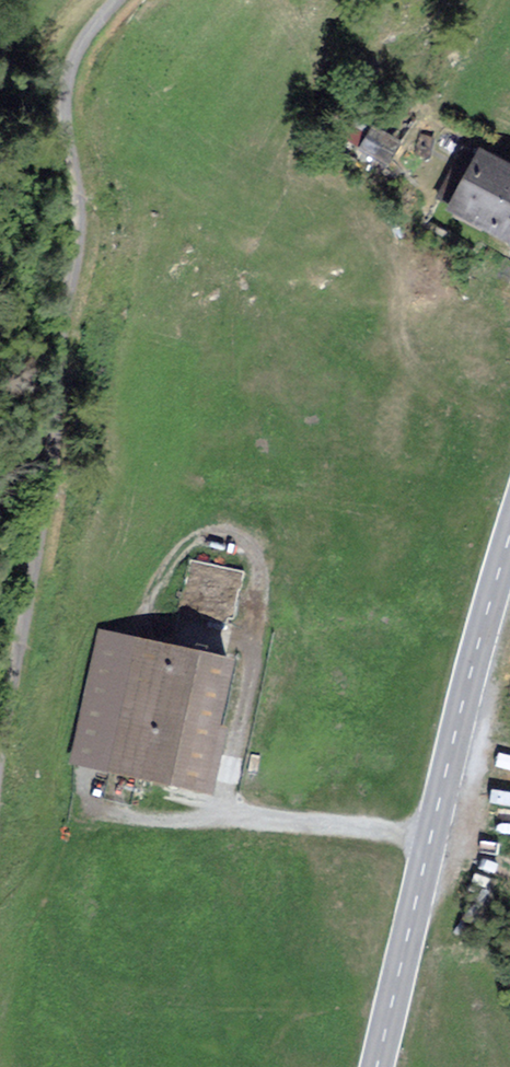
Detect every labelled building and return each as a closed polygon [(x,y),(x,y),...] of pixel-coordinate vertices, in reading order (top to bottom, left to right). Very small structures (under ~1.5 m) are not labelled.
[(379,145),(369,139),(362,150),(373,156),(379,145)] [(484,161),(455,213),(509,243),(509,175),(484,161)] [(234,654),(102,627),(76,757),(214,785),(227,721),(220,720),(234,654)]
